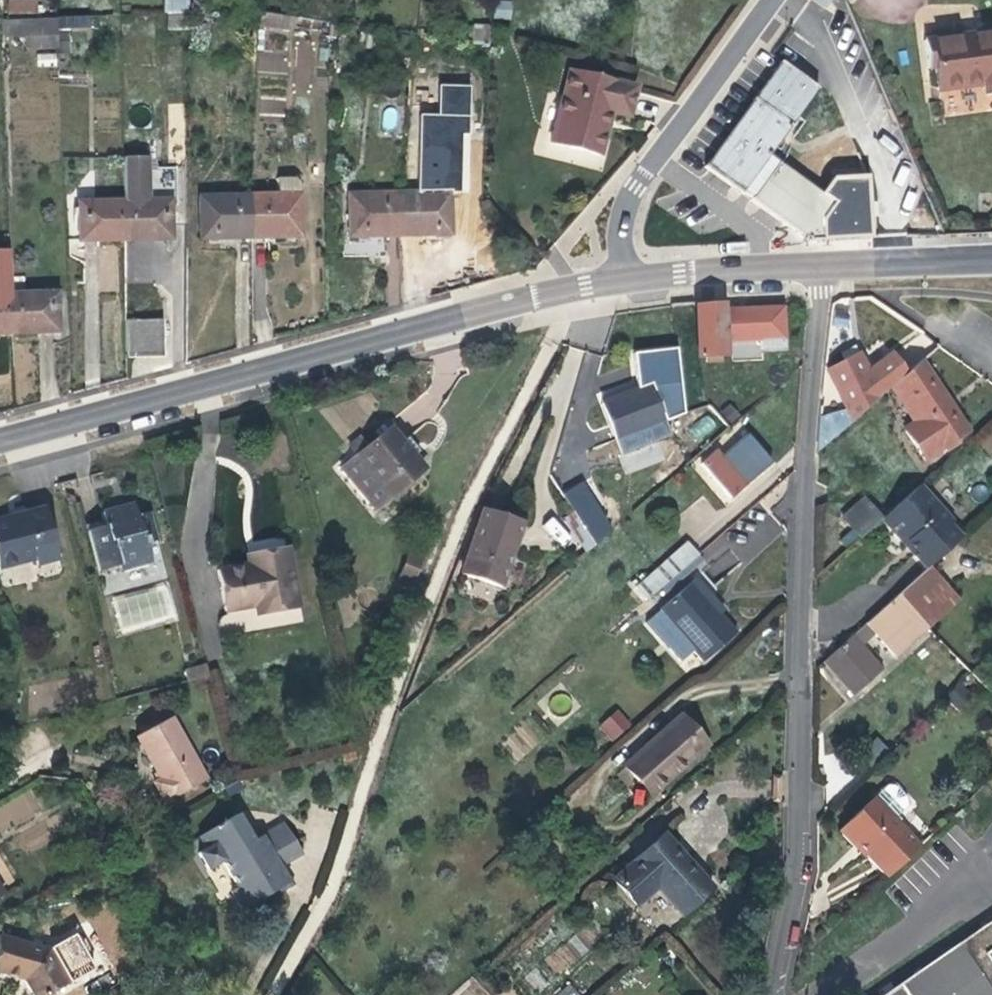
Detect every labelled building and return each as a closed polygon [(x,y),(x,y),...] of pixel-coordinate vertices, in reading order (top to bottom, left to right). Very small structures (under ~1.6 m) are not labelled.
[(6,13),(37,14),(37,0),(7,0),(6,13)] [(167,10),(187,9),(187,0),(167,0),(167,10)] [(497,0),(495,18),(509,19),(511,2),(497,0)] [(289,15),(257,8),(256,21),(286,28),(289,15)] [(85,14),(56,15),(56,26),(86,25),(85,14)] [(487,49),(488,34),(473,33),(473,49),(487,49)] [(920,47),(924,79),(931,79),(934,97),(976,94),(979,110),(991,109),(991,40),(920,47)] [(800,234),(817,232),(817,217),(829,200),(758,156),(807,88),(770,61),(694,166),(732,192),(733,190),(800,234)] [(567,78),(564,90),(631,104),(633,93),(567,78)] [(631,104),(564,90),(552,152),(600,163),(609,120),(627,124),(631,104)] [(284,114),(283,96),(258,97),(259,115),(284,114)] [(146,163),(122,163),(123,206),(123,243),(169,242),(168,205),(147,205),(146,175),(146,163)] [(166,175),(146,175),(147,205),(168,205),(166,175)] [(447,199),(395,200),(395,238),(447,237),(447,199)] [(395,238),(395,200),(346,201),(346,239),(395,238)] [(297,201),(246,202),(246,242),(298,241),(297,201)] [(246,242),(246,202),(195,204),(196,242),(246,242)] [(123,243),(123,206),(76,206),(76,244),(123,243)] [(6,296),(7,336),(52,334),(52,296),(6,296)] [(692,353),(698,353),(721,351),(720,342),(758,340),(759,347),(783,346),(782,309),(719,311),(719,302),(691,303),(688,303),(692,353)] [(156,318),(123,319),(124,350),(156,349),(155,326),(156,326),(156,318)] [(679,410),(672,347),(628,352),(632,386),(597,400),(618,452),(666,432),(660,418),(679,410)] [(830,404),(811,424),(808,456),(842,425),(838,413),(867,397),(842,349),(825,356),(832,369),(818,378),(830,404)] [(956,433),(910,365),(888,385),(907,417),(891,428),(915,464),(956,433)] [(689,430),(698,442),(717,427),(707,415),(689,430)] [(991,456),(991,417),(973,439),(991,456)] [(390,433),(366,453),(355,461),(340,473),(374,517),(420,480),(410,467),(419,459),(409,446),(403,450),(390,433)] [(713,451),(698,463),(722,500),(765,468),(745,440),(719,458),(713,451)] [(355,461),(366,453),(359,443),(349,452),(355,461)] [(598,526),(616,516),(592,470),(573,480),(598,526)] [(921,570),(955,539),(939,524),(944,520),(913,484),(880,511),(871,519),(917,573),(921,570)] [(871,519),(880,511),(860,488),(838,507),(856,532),(871,519)] [(526,516),(487,504),(466,570),(506,583),(526,516)] [(137,542),(150,538),(144,515),(132,519),(129,508),(97,516),(101,529),(82,534),(92,575),(113,570),(115,574),(145,566),(140,549),(137,542)] [(30,559),(31,565),(53,559),(40,509),(0,520),(0,563),(29,555),(30,559)] [(541,529),(563,546),(572,534),(550,517),(541,529)] [(151,545),(150,538),(137,542),(140,549),(151,545)] [(647,605),(702,555),(687,539),(633,589),(647,605)] [(252,607),(253,616),(295,608),(284,549),(251,555),(252,565),(244,566),(216,570),(223,613),(252,607)] [(30,559),(29,555),(0,563),(0,568),(30,559)] [(251,555),(243,557),(244,566),(252,565),(251,555)] [(406,558),(394,588),(407,594),(420,564),(406,558)] [(953,605),(921,570),(917,573),(889,598),(920,635),(953,605)] [(699,574),(692,580),(704,594),(711,588),(699,574)] [(704,594),(692,580),(643,625),(677,664),(691,652),(700,663),(732,635),(715,615),(700,598),(704,594)] [(170,587),(114,595),(118,628),(174,621),(170,587)] [(719,612),(704,594),(700,598),(715,615),(719,612)] [(892,660),(920,635),(889,598),(859,625),(892,660)] [(405,602),(393,600),(392,613),(403,614),(405,602)] [(840,642),(816,665),(849,701),(873,678),(840,642)] [(183,684),(205,679),(201,667),(181,673),(183,684)] [(949,694),(937,706),(949,719),(962,706),(949,694)] [(615,715),(601,727),(611,740),(626,727),(615,715)] [(163,807),(205,784),(171,720),(136,739),(159,782),(152,787),(163,807)] [(686,739),(690,734),(678,720),(621,771),(635,786),(641,780),(653,794),(678,771),(675,766),(693,750),(686,739)] [(601,727),(597,731),(608,743),(611,740),(601,727)] [(703,749),(690,734),(686,739),(693,750),(675,766),(678,771),(703,749)] [(641,780),(635,786),(647,800),(653,794),(641,780)] [(849,859),(878,892),(912,861),(884,831),(895,820),(895,809),(886,799),(875,797),(826,842),(845,863),(849,859)] [(228,896),(238,914),(278,891),(273,880),(280,875),(278,870),(298,859),(281,828),(251,845),(236,819),(197,841),(203,853),(196,857),(205,873),(218,865),(233,892),(228,896)] [(654,885),(682,916),(708,892),(660,838),(609,884),(629,906),(654,885)] [(273,880),(278,891),(286,887),(280,875),(273,880)] [(679,919),(682,916),(654,885),(629,906),(633,910),(653,892),(679,919)] [(988,933),(893,994),(991,994),(991,940),(988,933)] [(0,934),(0,972),(22,981),(30,994),(44,994),(65,983),(48,950),(0,934)] [(577,937),(562,948),(571,961),(587,950),(577,937)] [(569,985),(558,994),(578,994),(569,985)]
